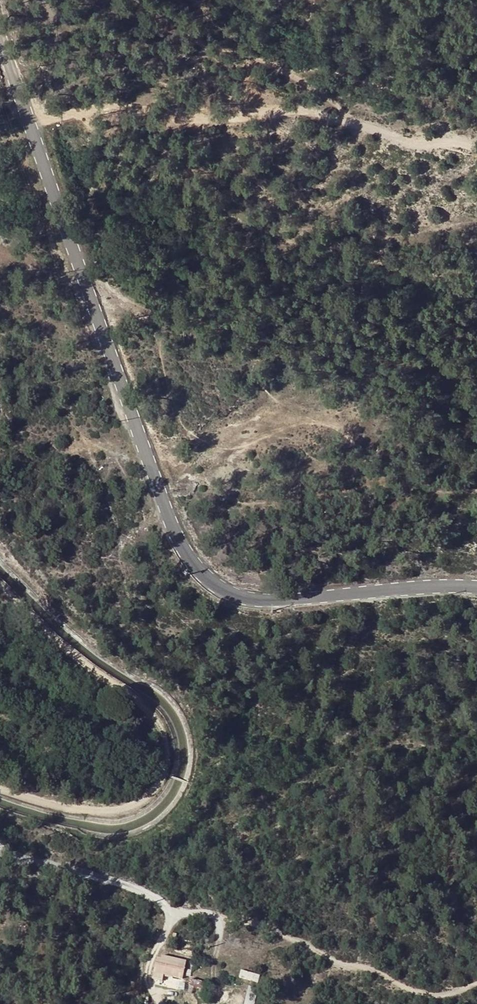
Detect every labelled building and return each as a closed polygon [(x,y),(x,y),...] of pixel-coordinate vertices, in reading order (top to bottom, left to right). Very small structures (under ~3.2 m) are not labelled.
[(170,918),(168,930),(180,932),(181,919),(170,918)] [(223,948),(224,941),(210,939),(209,946),(223,948)] [(180,979),(184,980),(188,960),(158,953),(152,982),(178,988),(180,979)]
